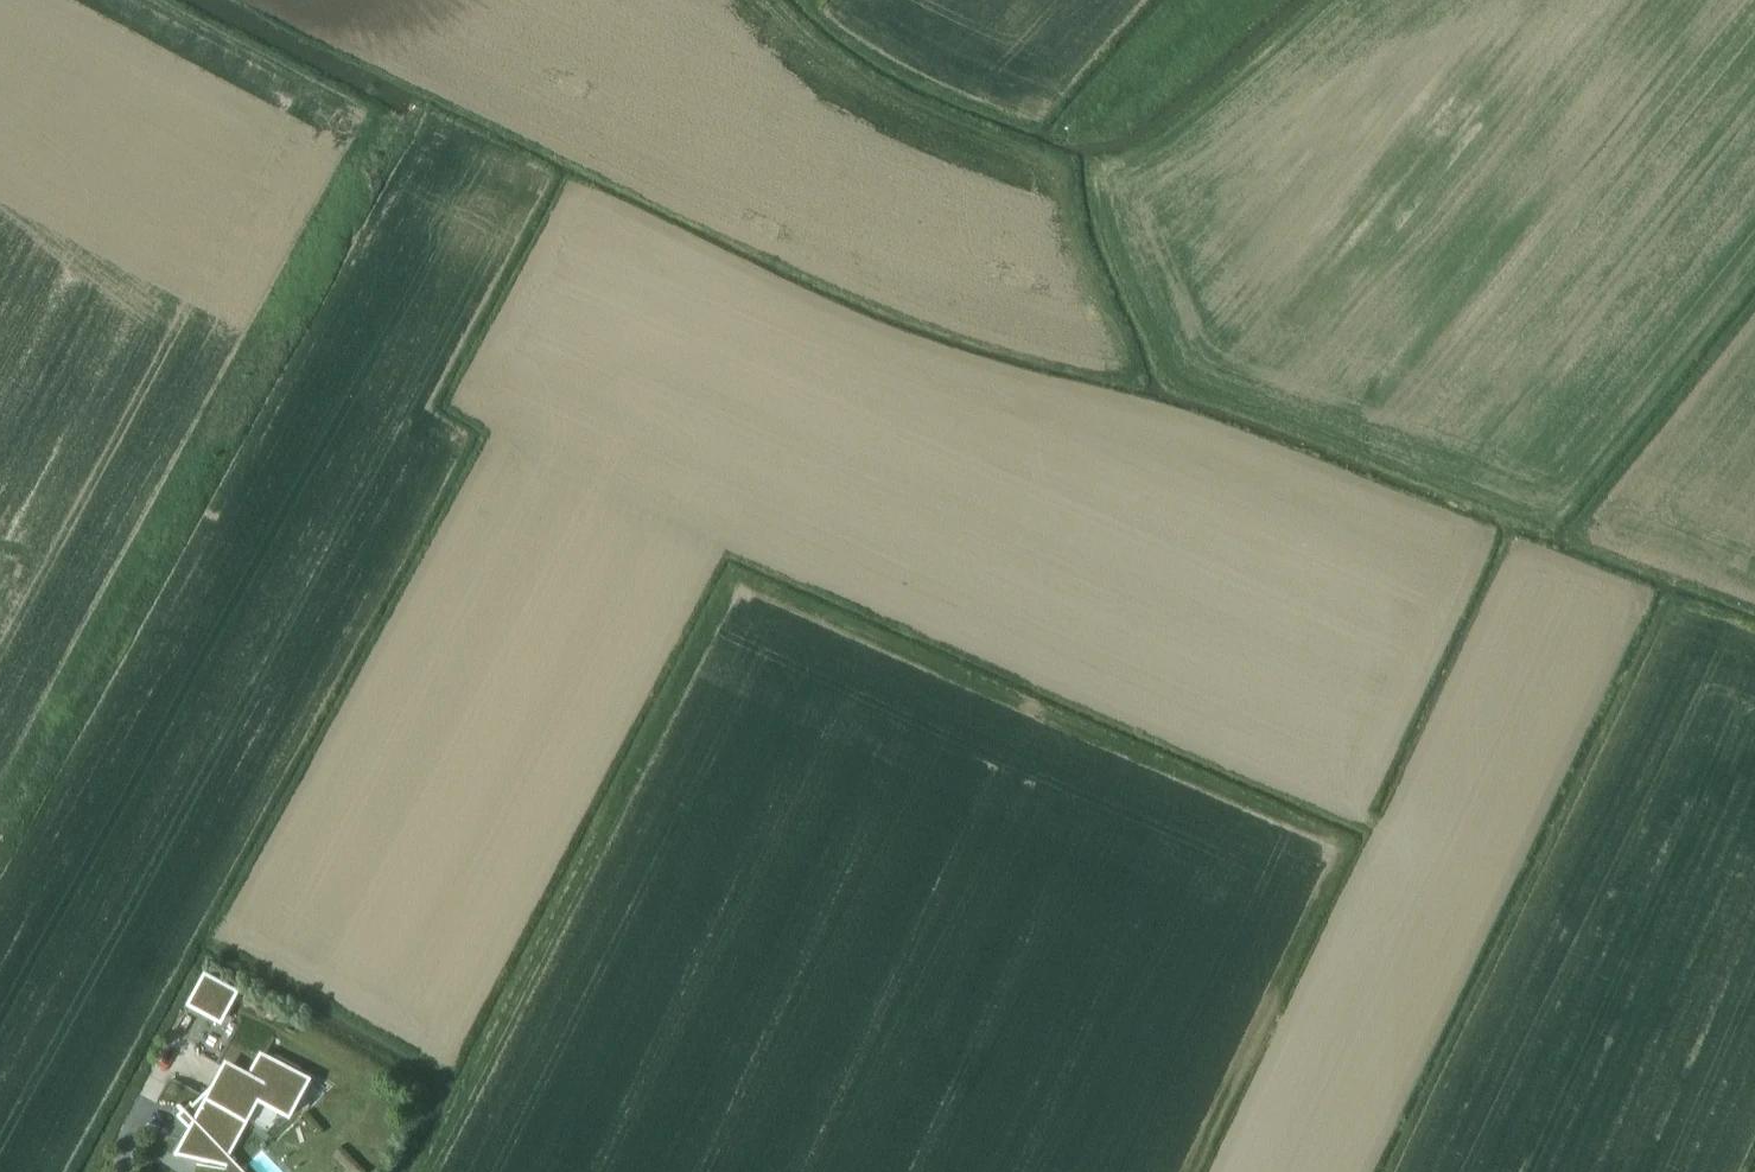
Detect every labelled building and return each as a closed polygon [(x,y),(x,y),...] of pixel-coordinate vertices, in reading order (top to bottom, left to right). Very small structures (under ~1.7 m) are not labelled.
[(224,1168),(223,1170),(225,1171),(240,1171),(227,1157),(256,1105),(286,1121),(308,1081),(258,1055),(246,1077),(222,1064),(207,1094),(191,1108),(188,1105),(175,1118),(187,1131),(172,1157),(224,1168)]
